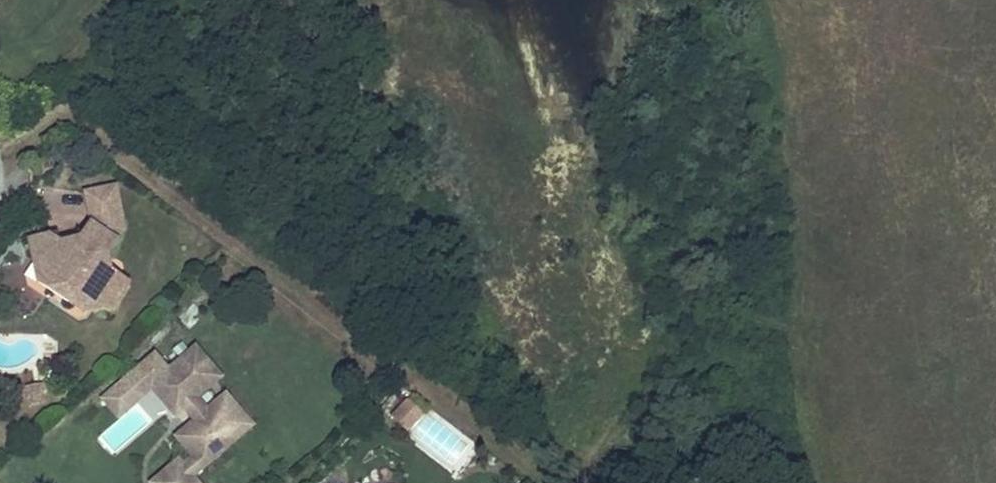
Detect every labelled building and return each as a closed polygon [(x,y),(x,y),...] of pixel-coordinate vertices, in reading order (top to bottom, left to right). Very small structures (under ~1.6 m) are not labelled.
[(116,187),(84,193),(91,224),(80,240),(59,244),(48,236),(29,240),(32,259),(44,266),(48,290),(72,306),(94,302),(110,313),(129,285),(116,277),(111,278),(107,257),(125,230),(116,187)] [(192,481),(255,427),(227,395),(218,403),(208,391),(233,370),(207,341),(174,369),(151,389),(176,418),(184,410),(196,423),(177,439),(195,459),(182,470),(178,464),(156,482),(190,482),(192,481)] [(151,389),(174,369),(157,350),(101,399),(118,418),(151,389)] [(242,385),(227,395),(255,427),(267,415),(242,385)] [(408,435),(422,419),(405,406),(392,423),(408,435)]
